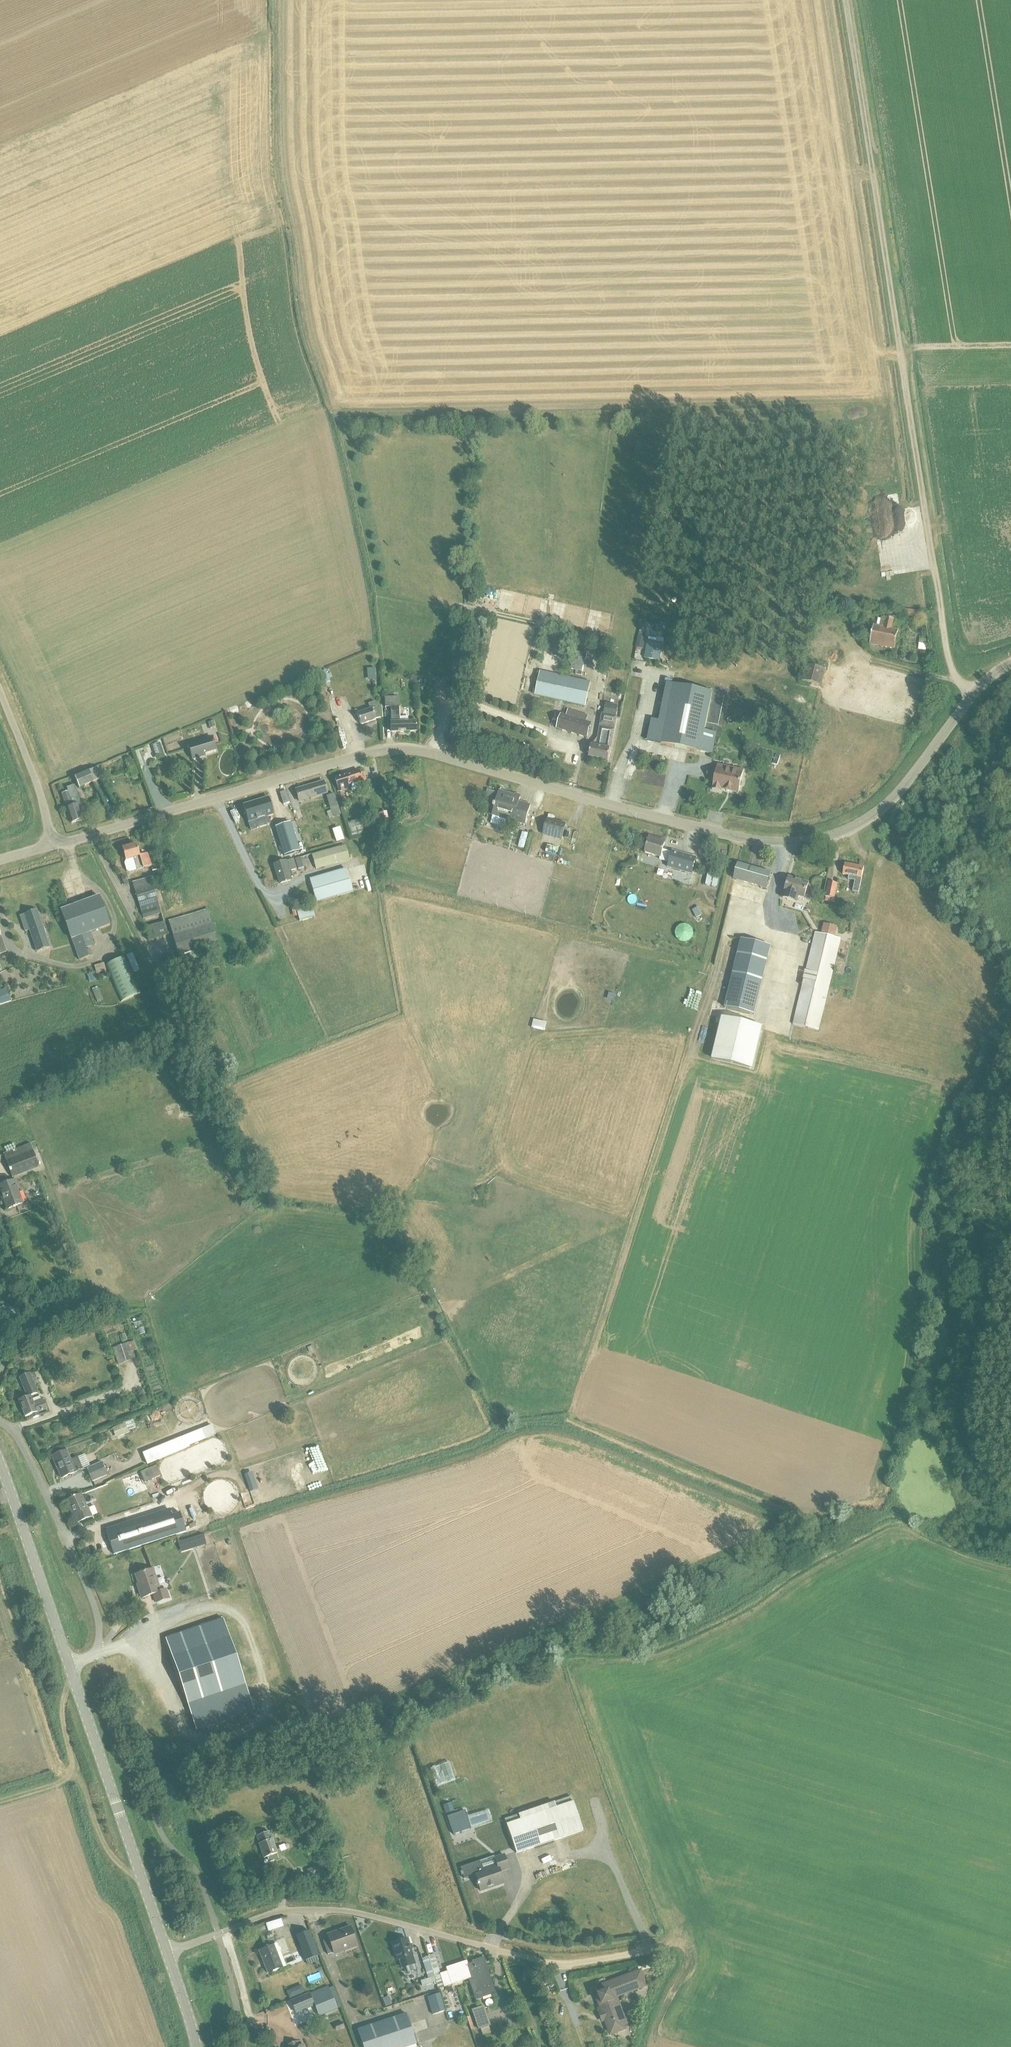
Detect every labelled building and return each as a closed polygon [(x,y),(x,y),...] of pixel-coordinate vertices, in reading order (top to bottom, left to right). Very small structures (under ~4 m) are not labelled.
[(891,629),(894,619),(882,617),(880,627),(873,626),(870,644),(894,649),(898,630),(891,629)] [(639,637),(637,648),(643,649),(645,638),(639,637)] [(928,639),(920,638),(919,646),(927,647),(928,639)] [(648,641),(645,658),(660,661),(663,644),(648,641)] [(806,666),(802,682),(822,687),(826,671),(806,666)] [(590,682),(540,671),(535,694),(585,706),(590,682)] [(661,742),(712,754),(716,735),(705,732),(714,693),(675,684),(661,742)] [(397,697),(384,698),(385,708),(390,708),(391,733),(416,732),(415,723),(407,723),(407,717),(398,718),(398,707),(397,697)] [(344,722),(347,730),(380,719),(374,703),(367,706),(369,710),(344,719),(344,717),(334,720),(336,725),(344,722)] [(557,724),(562,707),(556,706),(552,722),(557,724)] [(591,745),(589,757),(608,761),(610,749),(614,730),(613,729),(613,726),(614,727),(616,717),(615,717),(616,713),(605,711),(604,714),(603,714),(601,724),(602,724),(602,727),(600,727),(597,746),(591,745)] [(557,729),(587,738),(591,724),(561,715),(557,729)] [(187,744),(192,760),(199,758),(199,756),(215,751),(211,737),(187,744)] [(161,740),(154,743),(158,754),(165,751),(161,740)] [(146,747),(134,751),(140,767),(143,765),(138,752),(142,750),(143,754),(148,752),(146,747)] [(742,783),(741,782),(744,770),(718,764),(712,790),(721,792),(721,789),(727,790),(726,791),(731,792),(731,791),(739,793),(740,787),(741,786),(742,783)] [(97,767),(73,777),(78,788),(101,778),(97,767)] [(347,774),(334,778),(338,793),(352,789),(363,785),(362,782),(367,781),(364,772),(360,773),(359,771),(347,774)] [(288,789),(282,790),(285,803),(298,800),(294,781),(287,783),(288,789)] [(296,789),(300,801),(327,793),(323,781),(296,789)] [(142,784),(135,786),(141,801),(148,799),(142,784)] [(67,791),(61,793),(70,823),(82,819),(77,805),(80,804),(74,785),(66,787),(67,791)] [(506,820),(525,825),(530,806),(519,803),(520,797),(500,791),(496,805),(494,804),(493,807),(495,808),(493,814),(507,818),(506,820)] [(334,793),(326,796),(332,817),(340,814),(334,793)] [(254,821),(273,815),(268,798),(243,805),(249,823),(251,830),(257,829),(254,821)] [(276,809),(281,823),(287,820),(283,807),(276,809)] [(373,815),(377,830),(390,826),(386,812),(373,815)] [(350,821),(354,835),(366,831),(362,818),(350,821)] [(543,835),(562,840),(566,824),(548,819),(543,835)] [(291,823),(275,828),(284,856),(299,851),(291,823)] [(342,825),(334,827),(339,841),(347,838),(342,825)] [(648,845),(645,853),(660,857),(660,860),(668,862),(671,852),(666,851),(667,848),(664,847),(665,843),(658,841),(655,840),(649,838),(648,845)] [(560,854),(561,844),(549,843),(548,852),(560,854)] [(137,845),(123,849),(127,861),(125,863),(127,872),(130,873),(137,871),(152,867),(148,854),(141,856),(137,845)] [(316,869),(349,859),(345,846),(312,856),(311,853),(300,857),(300,858),(295,859),(298,870),(314,865),(316,869)] [(692,875),(697,858),(673,851),(668,868),(692,875)] [(285,861),(275,864),(280,883),(290,880),(288,872),(296,869),(294,859),(285,862),(285,861)] [(734,880),(766,889),(770,873),(738,864),(734,880)] [(852,892),(859,893),(864,869),(845,865),(843,875),(849,876),(848,880),(855,881),(852,892)] [(353,892),(346,869),(310,880),(316,902),(353,892)] [(720,886),(722,873),(709,872),(708,884),(720,886)] [(133,883),(145,926),(163,921),(151,878),(133,883)] [(789,878),(784,893),(789,894),(787,900),(797,903),(798,897),(804,899),(809,884),(789,878)] [(826,897),(835,899),(838,884),(829,882),(826,897)] [(674,889),(668,895),(674,900),(680,895),(674,889)] [(91,932),(109,926),(98,896),(61,910),(79,960),(89,957),(86,948),(95,945),(91,932)] [(642,919),(649,915),(642,901),(635,904),(642,919)] [(314,917),(311,904),(296,908),(300,922),(314,917)] [(703,906),(695,906),(696,917),(703,916),(703,906)] [(168,921),(179,956),(218,943),(207,909),(168,921)] [(20,916),(26,932),(30,930),(38,952),(50,947),(37,910),(20,916)] [(686,941),(696,931),(686,921),(676,931),(686,941)] [(826,921),(824,931),(837,933),(839,923),(826,921)] [(793,1024),(817,1030),(840,940),(816,934),(793,1024)] [(724,1009),(753,1016),(769,948),(740,941),(724,1009)] [(138,994),(124,957),(104,965),(118,1002),(138,994)] [(100,984),(95,986),(98,1001),(104,1000),(100,984)] [(14,1001),(10,987),(0,990),(0,1004),(14,1001)] [(610,993),(608,1001),(615,1003),(617,995),(610,993)] [(548,1030),(550,1021),(536,1018),(534,1027),(548,1030)] [(721,1020),(711,1060),(752,1069),(761,1030),(721,1020)] [(3,1154),(6,1162),(11,1176),(37,1167),(29,1144),(3,1154)] [(15,1184),(14,1181),(0,1186),(0,1193),(6,1209),(21,1204),(14,1185),(15,1184)] [(8,1209),(10,1214),(19,1211),(17,1206),(8,1209)] [(7,1323),(16,1315),(8,1306),(0,1313),(0,1315),(7,1323)] [(132,1351),(137,1349),(134,1341),(113,1348),(119,1364),(134,1359),(132,1351)] [(25,1417),(32,1415),(33,1418),(39,1416),(37,1412),(47,1409),(43,1399),(33,1403),(31,1396),(37,1393),(29,1373),(19,1377),(27,1397),(19,1400),(25,1417)] [(163,1420),(161,1409),(152,1411),(154,1422),(163,1420)] [(113,1428),(116,1438),(129,1432),(125,1423),(113,1428)] [(201,1429),(143,1453),(147,1465),(189,1447),(189,1446),(205,1439),(201,1429)] [(77,1458),(70,1461),(66,1451),(52,1457),(61,1479),(82,1470),(77,1458)] [(87,1469),(92,1482),(107,1475),(101,1463),(87,1469)] [(145,1483),(160,1476),(156,1466),(141,1473),(145,1483)] [(252,1489),(260,1487),(254,1468),(247,1470),(252,1489)] [(127,1505),(144,1498),(132,1473),(116,1481),(127,1505)] [(255,1503),(253,1494),(245,1495),(246,1505),(255,1503)] [(76,1516),(79,1523),(94,1517),(90,1510),(89,1510),(82,1495),(68,1501),(74,1517),(76,1516)] [(95,1514),(100,1513),(97,1504),(92,1506),(95,1514)] [(180,1513),(172,1515),(171,1511),(106,1531),(114,1555),(186,1532),(180,1513)] [(180,1542),(183,1550),(206,1543),(203,1534),(180,1542)] [(154,1594),(156,1603),(169,1599),(166,1589),(160,1591),(153,1569),(136,1575),(140,1588),(139,1589),(142,1599),(154,1594)] [(166,1639),(197,1731),(254,1711),(223,1619),(166,1639)] [(506,1825),(516,1853),(583,1831),(573,1802),(549,1810),(548,1805),(518,1814),(520,1820),(506,1825)] [(471,1815),(467,1817),(471,1829),(475,1827),(479,1826),(479,1825),(483,1824),(487,1823),(487,1822),(491,1821),(487,1810),(483,1812),(479,1813),(475,1814),(471,1815)] [(465,1811),(447,1817),(453,1835),(471,1829),(467,1817),(465,1811)] [(255,1836),(258,1844),(257,1844),(262,1858),(266,1857),(267,1862),(278,1859),(272,1839),(271,1839),(269,1832),(255,1836)] [(479,1891),(504,1883),(500,1871),(509,1868),(504,1855),(495,1858),(494,1856),(460,1868),(462,1872),(460,1872),(462,1876),(463,1875),(464,1879),(474,1876),(479,1891)] [(321,1866),(308,1870),(310,1877),(323,1873),(321,1866)] [(271,1930),(286,1926),(284,1918),(268,1922),(271,1930)] [(328,1954),(333,1952),(334,1954),(356,1946),(349,1927),(327,1935),(329,1938),(323,1940),(328,1954)] [(296,1936),(304,1961),(316,1956),(308,1932),(296,1936)] [(414,1963),(411,1955),(406,1940),(391,1944),(396,1960),(399,1959),(402,1967),(414,1963)] [(258,1950),(267,1973),(283,1967),(274,1944),(258,1950)] [(434,1978),(440,1976),(439,1975),(441,1974),(434,1955),(427,1957),(434,1978)] [(427,1957),(422,1959),(428,1979),(434,1978),(427,1957)] [(471,1961),(472,1964),(466,1966),(464,1966),(468,1978),(475,1999),(488,1995),(489,1996),(494,1994),(489,1978),(488,1979),(487,1975),(488,1975),(482,1958),(471,1961)] [(464,1966),(466,1966),(465,1962),(445,1969),(447,1972),(441,1974),(439,1975),(440,1976),(443,1986),(468,1978),(464,1966)] [(378,1971),(381,1980),(389,1977),(386,1968),(378,1971)] [(312,1984),(326,1977),(322,1969),(308,1976),(312,1984)] [(596,2000),(609,2036),(626,2030),(624,2026),(628,2024),(618,1997),(647,1987),(641,1969),(596,1985),(598,1992),(595,1993),(597,1999),(596,2000)] [(303,1983),(289,1989),(292,1998),(307,1992),(303,1983)] [(454,1984),(447,1985),(449,1993),(456,1991),(454,1984)] [(329,1986),(310,1994),(314,2005),(319,2017),(338,2008),(329,1986)] [(440,1993),(427,1996),(432,2014),(445,2011),(440,1993)] [(291,2002),(296,2013),(314,2005),(310,1994),(291,2002)] [(387,2004),(393,2002),(390,1995),(384,1997),(387,2004)] [(471,2010),(478,2030),(489,2026),(482,2006),(471,2010)] [(357,2031),(362,2046),(416,2046),(405,2015),(357,2031)] [(344,2018),(336,2021),(339,2030),(347,2027),(344,2018)]
